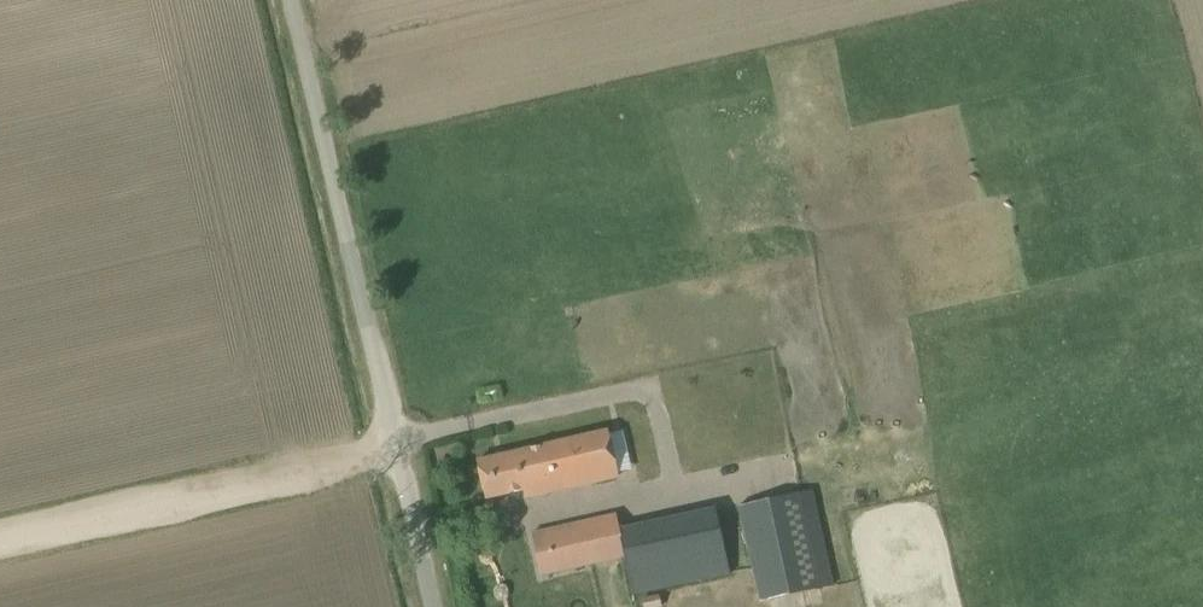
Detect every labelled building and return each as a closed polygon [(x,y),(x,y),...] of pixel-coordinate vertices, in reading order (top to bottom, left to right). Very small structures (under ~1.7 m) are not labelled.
[(476,461),(485,498),(523,490),(525,497),(617,476),(606,431),(476,461)] [(735,507),(757,603),(829,587),(811,507),(803,509),(799,492),(735,507)] [(716,509),(618,529),(624,558),(631,593),(729,574),(716,509)] [(555,529),(532,534),(542,577),(565,571),(579,568),(624,558),(618,529),(615,515),(555,529)] [(548,606),(572,606),(569,594),(546,599),(548,606)] [(645,606),(659,606),(660,606),(657,594),(643,597),(645,606)]
